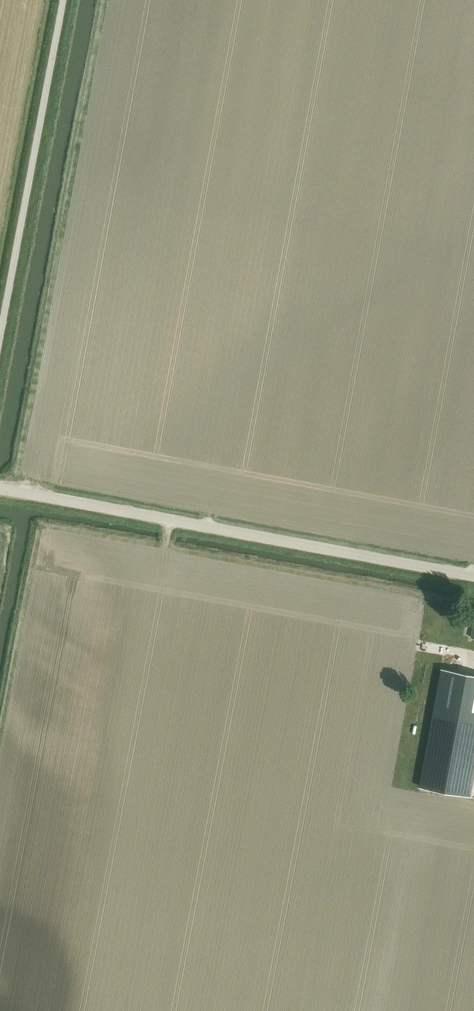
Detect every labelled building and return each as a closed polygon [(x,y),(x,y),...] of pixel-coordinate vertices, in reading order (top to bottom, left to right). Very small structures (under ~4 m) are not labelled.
[(436,708),(438,708),(473,715),(473,674),(443,669),(436,708)] [(421,788),(423,788),(472,796),(473,785),(473,715),(438,708),(436,708),(428,748),(424,775),(421,788)]
